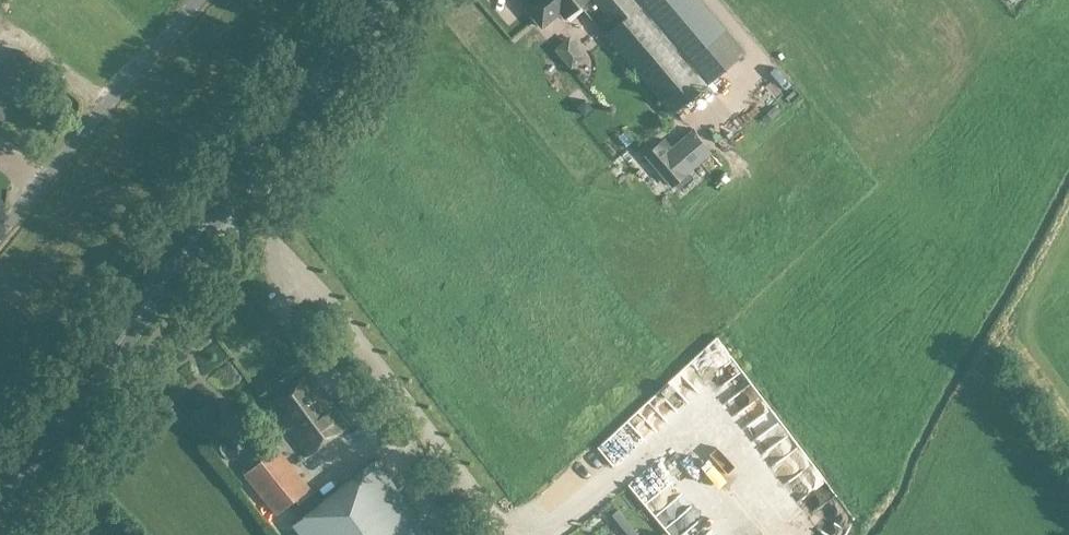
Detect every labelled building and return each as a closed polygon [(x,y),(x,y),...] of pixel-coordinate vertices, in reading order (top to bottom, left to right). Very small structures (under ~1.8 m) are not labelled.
[(700,0),(531,0),(524,5),(543,27),(561,12),(566,17),(581,5),(673,114),(745,53),(700,0)] [(0,78),(0,125),(44,68),(21,51),(0,78)] [(586,62),(582,73),(597,79),(602,67),(586,62)] [(672,187),(712,154),(693,131),(673,148),(665,139),(646,156),(672,187)] [(307,454),(339,431),(348,425),(309,372),(268,402),(307,454)] [(293,525),(300,534),(432,534),(378,462),(322,504),(283,456),(270,466),(264,459),(245,474),(278,514),(295,500),(307,515),(293,525)] [(316,458),(300,468),(307,479),(323,469),(316,458)] [(609,517),(623,534),(632,527),(618,510),(609,517)]
